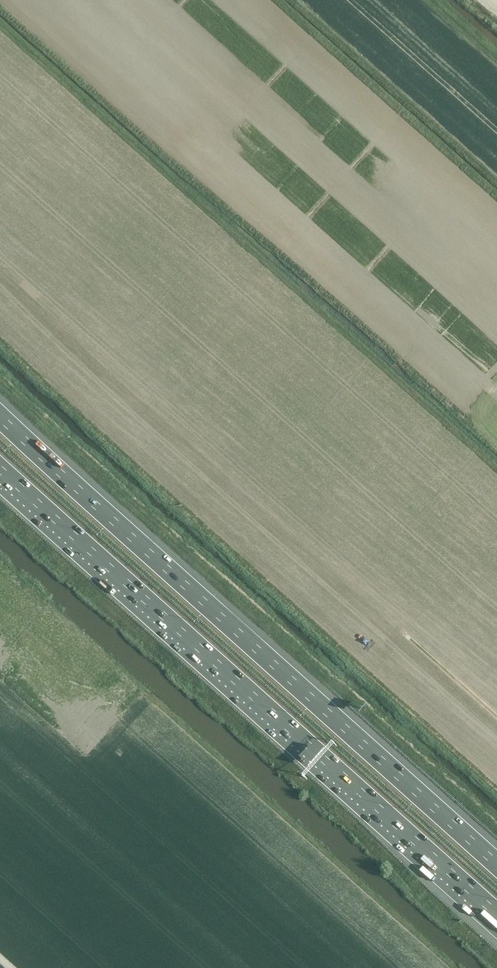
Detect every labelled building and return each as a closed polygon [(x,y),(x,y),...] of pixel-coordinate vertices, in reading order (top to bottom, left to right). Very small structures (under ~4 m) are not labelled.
[(135,593),(130,597),(148,616),(153,612),(135,593)]
